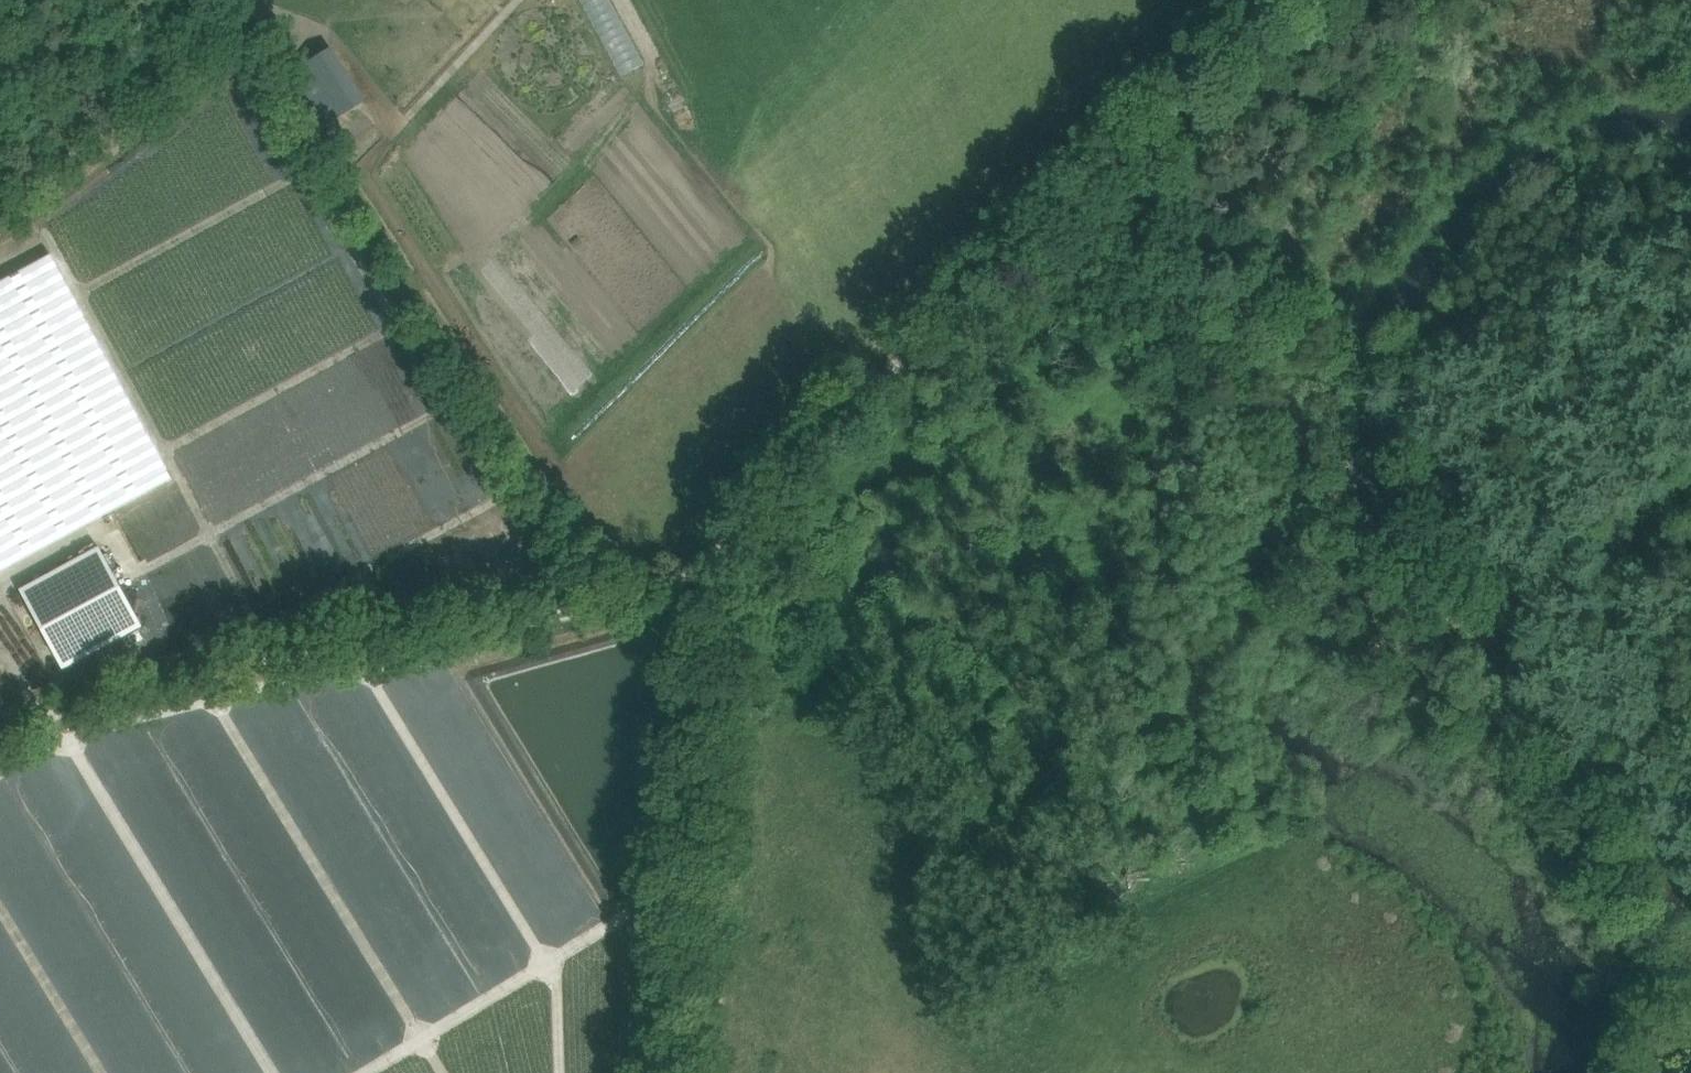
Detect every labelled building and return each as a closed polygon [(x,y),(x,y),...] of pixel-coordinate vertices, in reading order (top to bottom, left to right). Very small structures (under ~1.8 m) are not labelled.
[(293,72),(326,124),(364,100),(330,48),(293,72)] [(0,281),(0,571),(174,478),(92,329),(51,254),(0,281)] [(100,546),(20,589),(62,668),(142,625),(100,546)]
